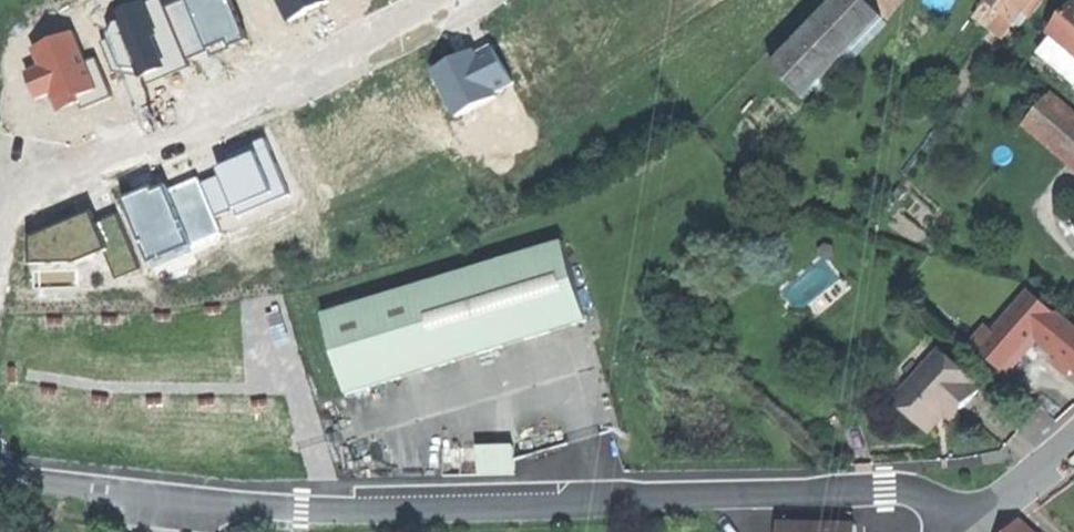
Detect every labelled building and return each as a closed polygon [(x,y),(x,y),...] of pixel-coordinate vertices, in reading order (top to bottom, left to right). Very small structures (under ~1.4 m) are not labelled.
[(809,101),(886,22),(863,0),(846,0),(778,70),(809,101)] [(989,7),(1013,27),(1035,0),(995,0),(989,7)] [(1001,41),(1013,27),(989,7),(977,22),(1001,41)] [(1036,59),(1073,91),(1073,89),(1073,9),(1048,39),(1051,42),(1036,59)] [(1073,154),(1073,115),(1054,97),(1034,119),(1073,154)] [(1034,119),(1027,128),(1073,169),(1073,154),(1034,119)] [(326,317),(349,394),(589,321),(565,244),(326,317)] [(973,345),(1006,375),(1039,338),(1058,317),(1032,295),(1019,309),(1011,302),(973,345)] [(1058,317),(1039,338),(1073,370),(1073,325),(1061,313),(1058,317)] [(941,354),(897,402),(931,435),(949,415),(958,406),(966,411),(980,395),(973,390),(977,386),(941,354)] [(961,416),(966,411),(958,406),(949,415),(956,421),(961,416)] [(516,448),(480,449),(481,477),(517,475),(516,448)] [(480,449),(444,450),(445,478),(481,477),(480,449)] [(1019,523),(1011,531),(1029,531),(1019,523)]
